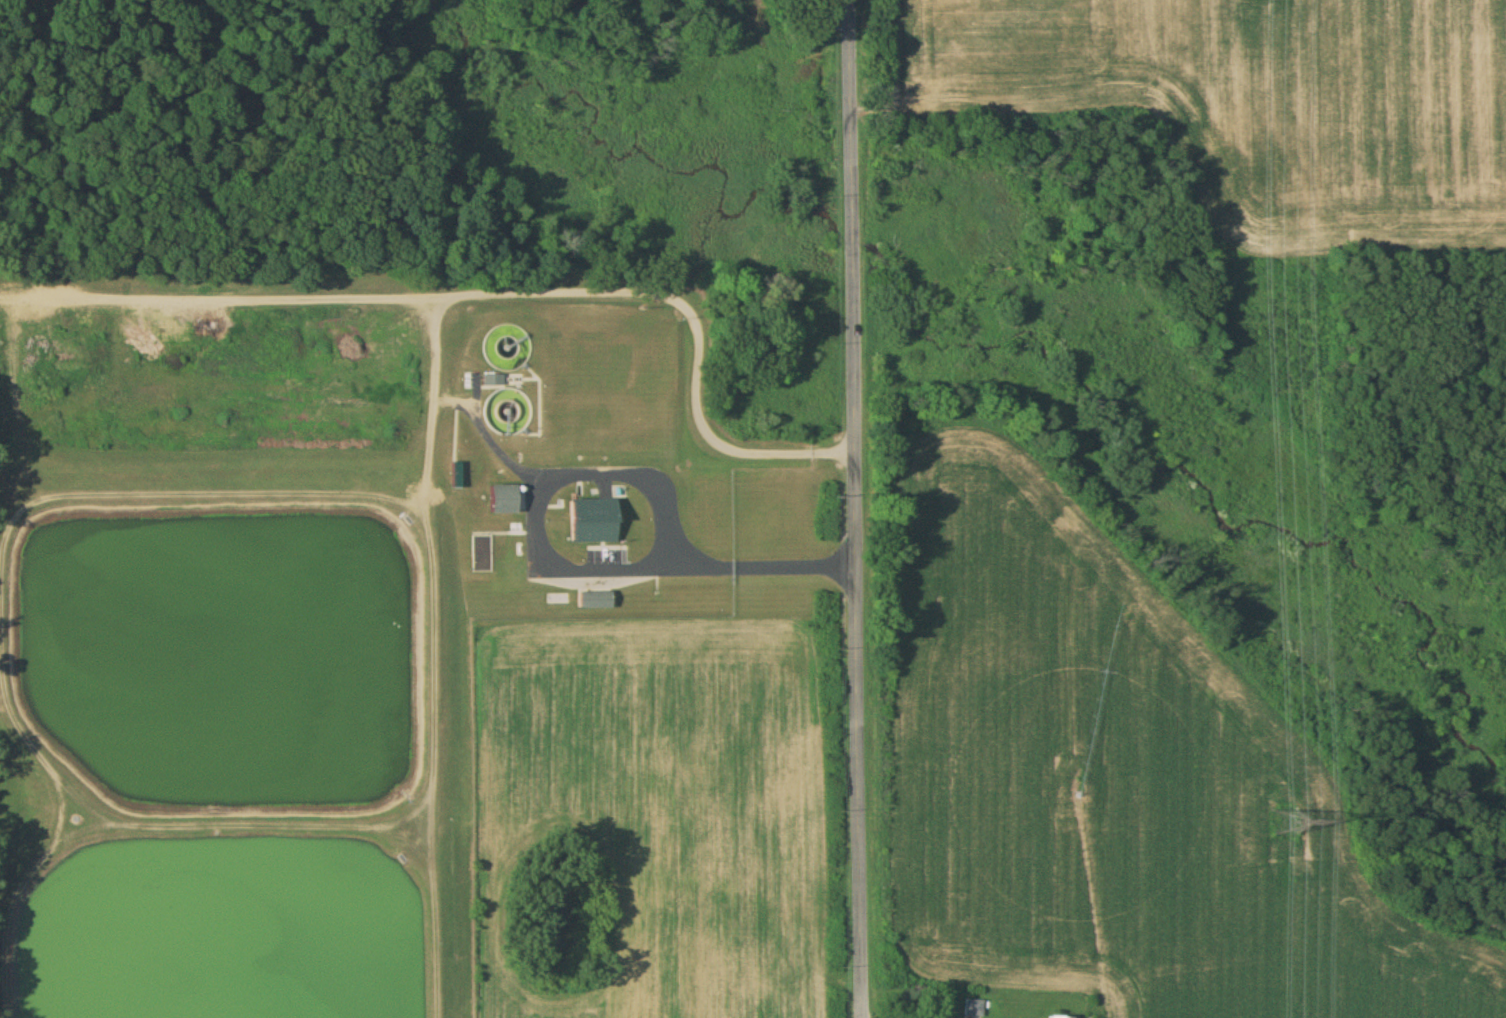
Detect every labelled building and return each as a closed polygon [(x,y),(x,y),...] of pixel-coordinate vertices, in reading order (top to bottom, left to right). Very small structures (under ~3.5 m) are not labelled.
[(482,376),(482,388),(502,388),(502,376),(482,376)] [(498,416),(509,429),(518,422),(507,408),(498,416)] [(488,514),(514,514),(514,485),(488,485),(488,514)] [(614,500),(567,500),(567,542),(614,542),(614,500)] [(576,609),(608,609),(608,592),(576,592),(576,609)] [(964,1017),(982,1017),(982,1001),(964,1001),(964,1017)]
